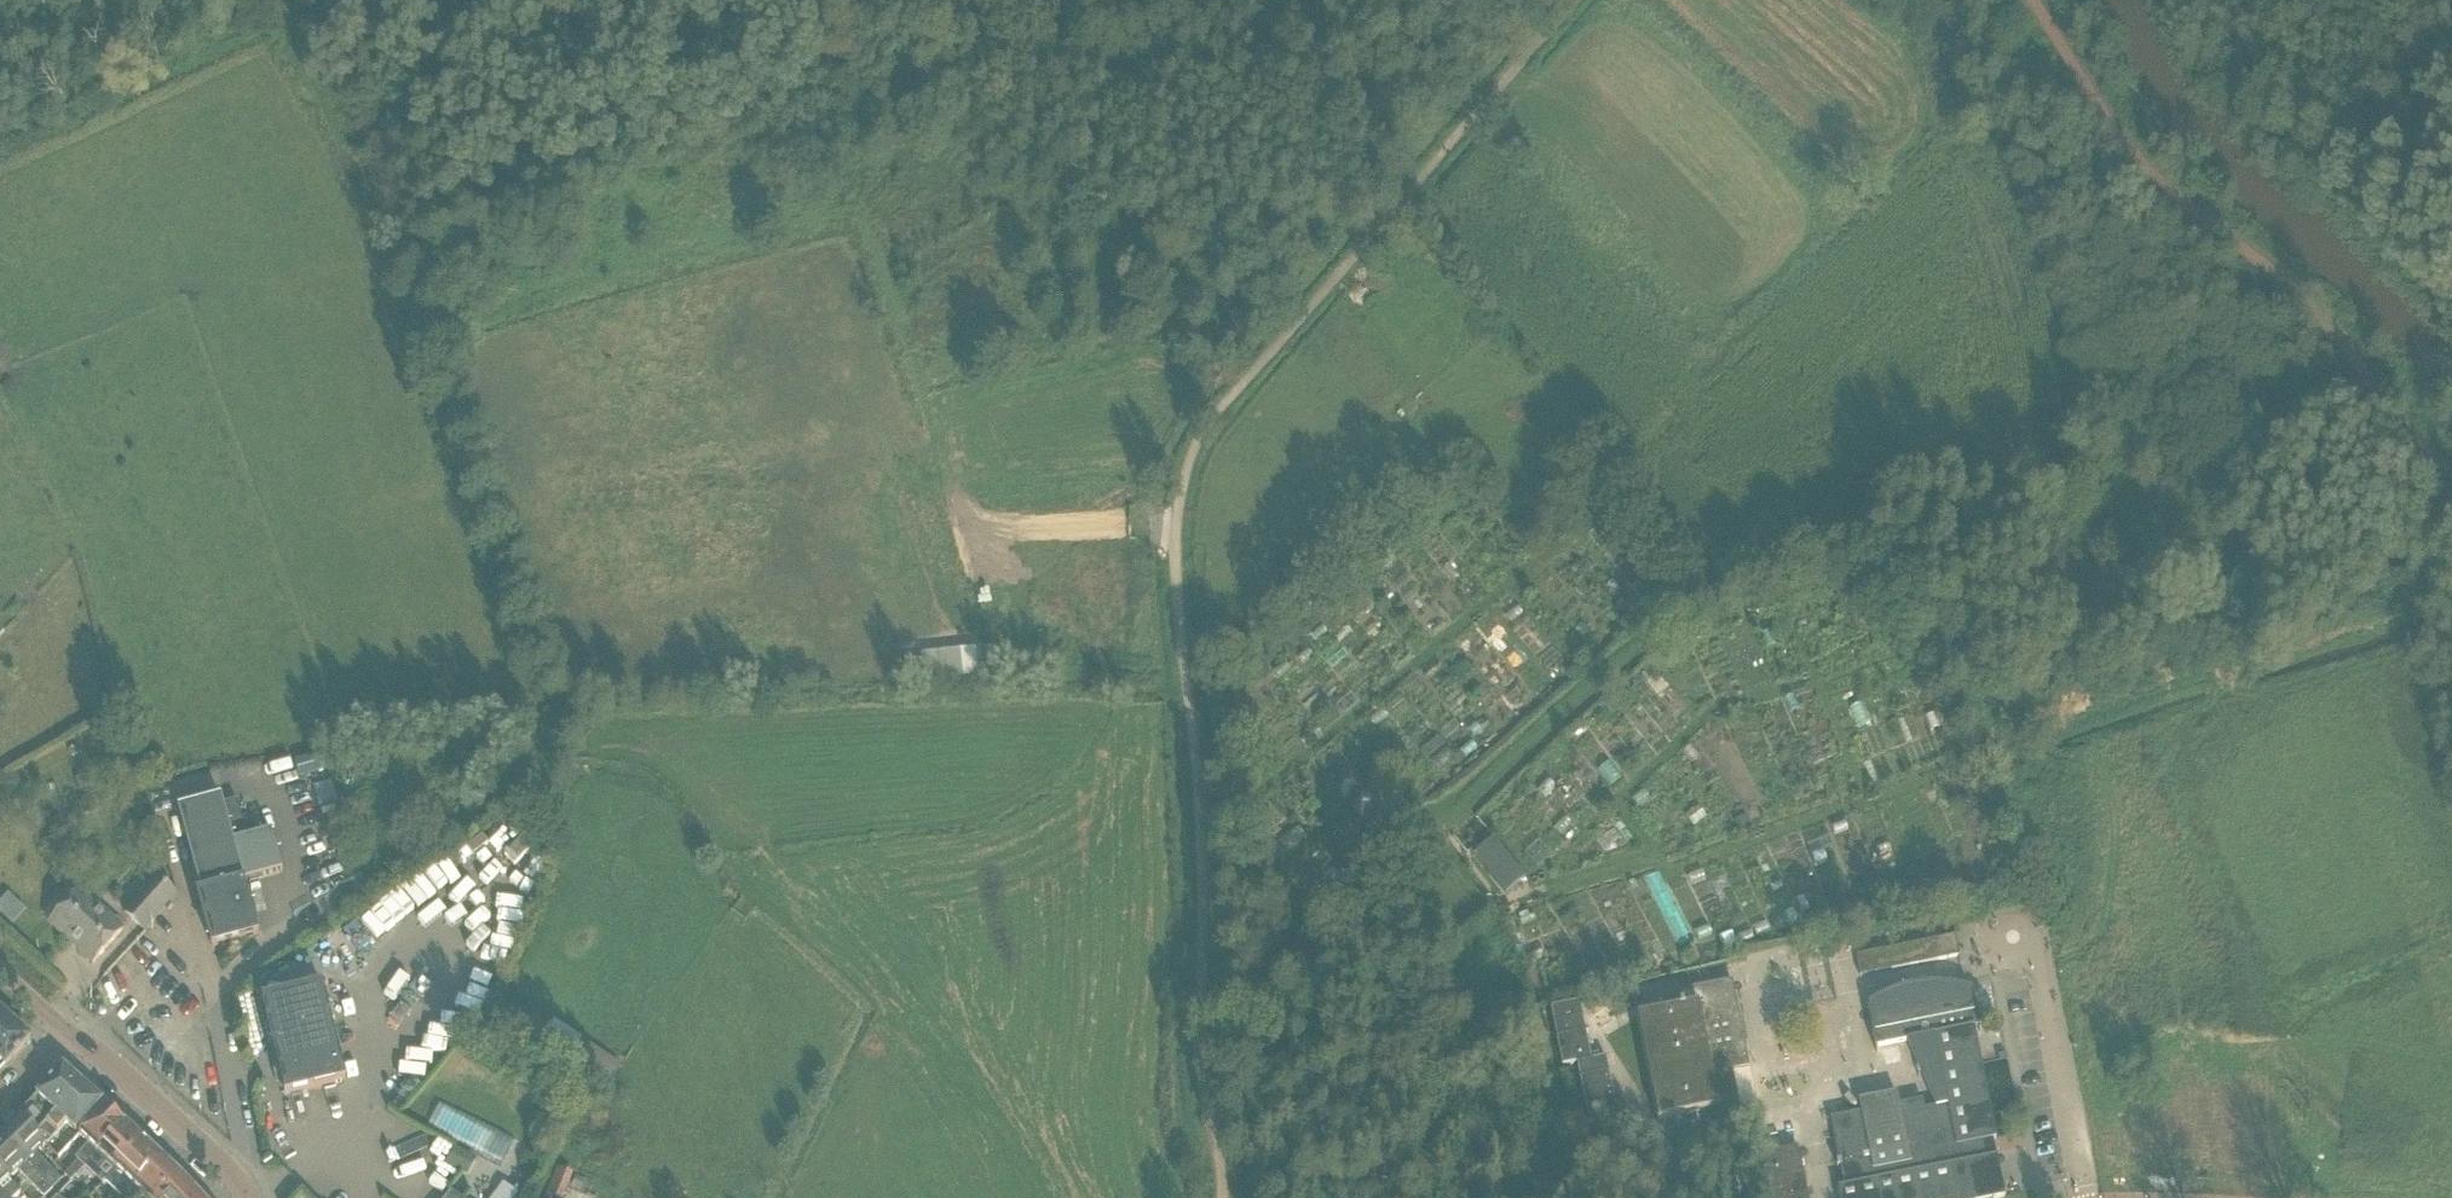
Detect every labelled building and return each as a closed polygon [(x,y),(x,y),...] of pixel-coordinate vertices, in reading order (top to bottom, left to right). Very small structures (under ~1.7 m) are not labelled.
[(983,661),(993,661),(993,648),(924,650),(924,678),(984,676),(983,661)] [(323,753),(295,761),(300,778),(327,770),(323,753)] [(331,781),(314,787),(319,806),(337,801),(331,781)] [(1376,788),(1361,801),(1389,833),(1404,820),(1376,788)] [(222,798),(180,810),(203,894),(198,895),(212,947),(259,935),(245,883),(282,872),(271,832),(248,839),(237,800),(223,803),(222,798)] [(1505,893),(1525,876),(1494,839),(1474,855),(1505,893)] [(158,878),(125,914),(143,930),(176,894),(158,878)] [(80,892),(50,924),(93,963),(123,931),(80,892)] [(1959,956),(1955,936),(1856,956),(1860,976),(1959,956)] [(1731,1071),(1749,1068),(1744,1044),(1742,1044),(1738,1022),(1740,1021),(1732,981),(1678,991),(1681,1004),(1679,1004),(1679,1008),(1637,1017),(1657,1121),(1702,1112),(1705,1123),(1740,1116),(1731,1071)] [(1965,988),(1961,987),(1954,985),(1946,984),(1938,984),(1931,984),(1927,984),(1914,986),(1902,988),(1895,991),(1888,993),(1882,996),(1875,1000),(1869,1004),(1868,1005),(1867,1007),(1867,1008),(1875,1047),(1907,1040),(1918,1065),(1916,1065),(1918,1073),(1921,1073),(1936,1107),(1901,1114),(1897,1093),(1858,1101),(1861,1112),(1830,1118),(1838,1161),(1836,1161),(1837,1167),(1840,1166),(1844,1187),(1838,1188),(1840,1197),(1985,1197),(1993,1197),(1998,1197),(2004,1197),(1996,1156),(1992,1157),(1989,1140),(1996,1139),(1995,1137),(1993,1138),(1971,1029),(1974,1028),(1973,1027),(1982,1025),(1979,1011),(1976,1011),(1972,990),(1970,989),(1965,988)] [(322,987),(263,1001),(286,1095),(345,1081),(322,987)] [(1588,1122),(1617,1116),(1606,1057),(1591,1060),(1579,1002),(1550,1008),(1562,1066),(1576,1064),(1588,1122)] [(12,1022),(0,1011),(0,1035),(12,1022)] [(12,1022),(0,1035),(0,1073),(31,1039),(12,1022)] [(37,1135),(81,1085),(63,1068),(19,1116),(37,1135)] [(81,1085),(37,1135),(46,1144),(45,1145),(46,1146),(58,1133),(67,1123),(76,1131),(102,1103),(81,1085)] [(75,1157),(78,1160),(64,1175),(71,1181),(85,1167),(124,1124),(106,1107),(79,1135),(88,1143),(75,1157)] [(19,1116),(1,1134),(41,1176),(40,1177),(52,1189),(60,1181),(53,1172),(54,1172),(37,1153),(45,1145),(46,1144),(37,1135),(19,1116)] [(143,1142),(124,1124),(85,1167),(93,1175),(107,1161),(116,1170),(143,1142)] [(0,1135),(0,1170),(9,1180),(18,1171),(43,1197),(52,1189),(40,1177),(41,1176),(1,1134),(0,1135)] [(143,1142),(116,1170),(105,1181),(122,1197),(161,1159),(143,1142)] [(467,1176),(476,1158),(454,1146),(445,1164),(467,1176)] [(1761,1155),(1770,1197),(1808,1197),(1798,1148),(1761,1155)] [(122,1197),(140,1197),(143,1195),(145,1197),(159,1197),(167,1191),(170,1195),(185,1182),(161,1159),(122,1197)] [(561,1197),(562,1197),(572,1173),(557,1168),(548,1193),(561,1197)] [(9,1180),(0,1170),(0,1197),(14,1197),(21,1192),(9,1180)] [(185,1182),(170,1195),(167,1191),(159,1197),(199,1197),(185,1182)] [(518,1195),(503,1183),(492,1197),(516,1197),(518,1195)]
